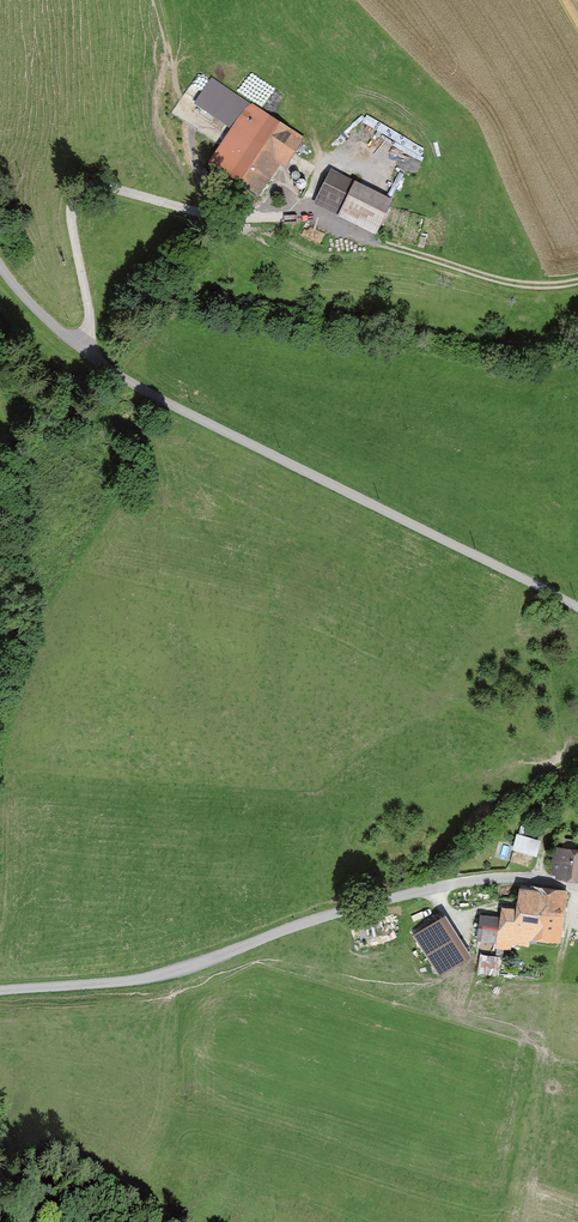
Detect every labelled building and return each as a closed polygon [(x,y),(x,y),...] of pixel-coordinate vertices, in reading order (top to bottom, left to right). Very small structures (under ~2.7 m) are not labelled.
[(289,150),(296,138),(211,81),(195,104),(234,130),(211,164),(228,175),(230,171),(237,176),(235,180),(247,188),(250,184),(259,190),(267,177),(265,175),(277,157),(288,164),(287,165),(293,170),(298,155),(289,150)] [(327,177),(319,196),(343,208),(352,189),(327,177)] [(352,189),(343,208),(379,224),(388,205),(352,189)] [(534,853),(538,840),(518,835),(515,848),(534,853)] [(494,852),(508,856),(512,844),(497,840),(494,852)] [(574,853),(576,848),(555,846),(552,872),(577,874),(577,853),(574,853)] [(490,861),(489,854),(481,855),(481,862),(490,861)] [(526,943),(528,933),(555,936),(561,890),(532,887),(532,891),(518,889),(516,901),(518,901),(517,911),(503,909),(502,919),(480,916),(477,937),(526,943)] [(468,956),(445,918),(417,936),(440,973),(468,956)] [(482,951),(479,971),(500,974),(503,954),(482,951)]
